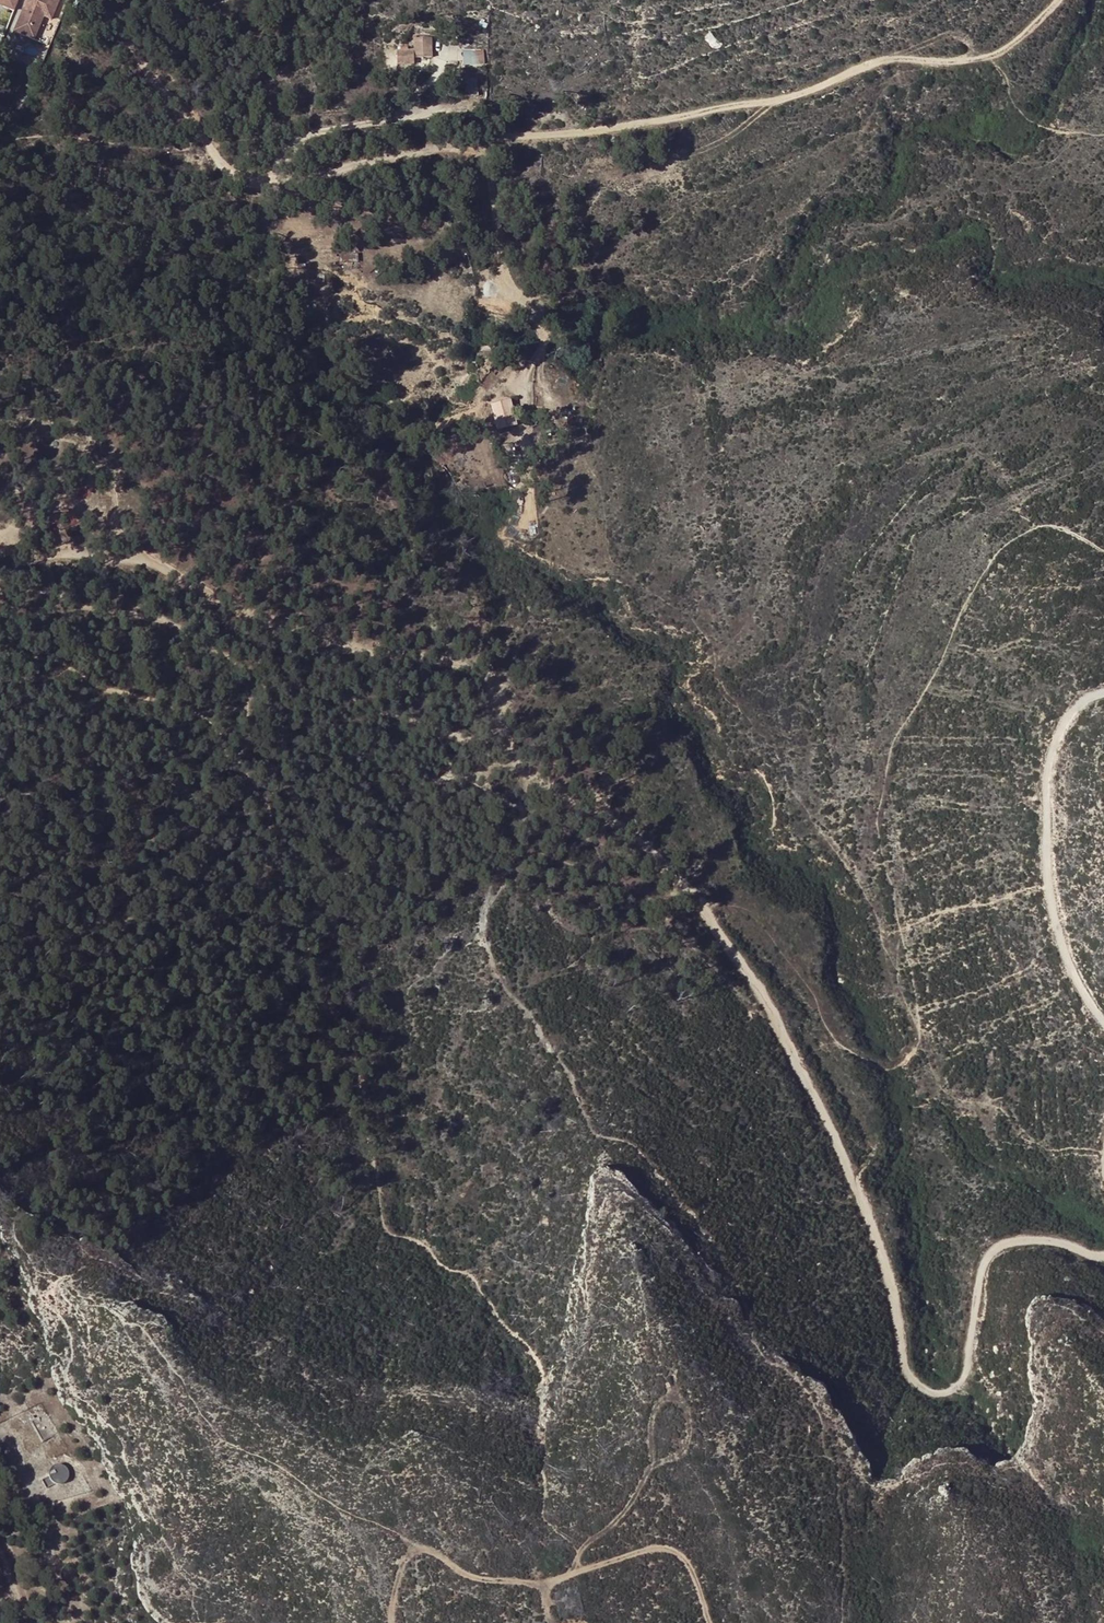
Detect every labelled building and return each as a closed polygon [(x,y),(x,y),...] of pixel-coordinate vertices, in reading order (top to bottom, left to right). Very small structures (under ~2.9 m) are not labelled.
[(8,11),(14,13),(19,0),(0,0),(0,7),(8,11)] [(55,0),(28,0),(24,10),(26,11),(24,14),(22,13),(14,34),(34,42),(43,18),(51,21),(59,1),(55,0)] [(416,57),(432,57),(431,37),(415,38),(416,57)] [(465,50),(466,66),(486,65),(485,48),(465,50)] [(398,64),(415,64),(414,50),(398,50),(398,64)] [(466,80),(467,93),(478,91),(477,80),(466,80)] [(521,424),(514,398),(494,404),(501,430),(521,424)] [(29,1420),(41,1442),(55,1433),(43,1412),(34,1417),(32,1414),(28,1417),(30,1420),(29,1420)] [(48,1471),(48,1474),(41,1478),(46,1487),(52,1483),(51,1480),(52,1480),(54,1482),(58,1483),(61,1482),(64,1481),(67,1479),(68,1477),(69,1474),(69,1471),(69,1469),(67,1466),(65,1464),(64,1463),(61,1462),(58,1462),(55,1462),(53,1464),(50,1466),(49,1468),(48,1471)]
